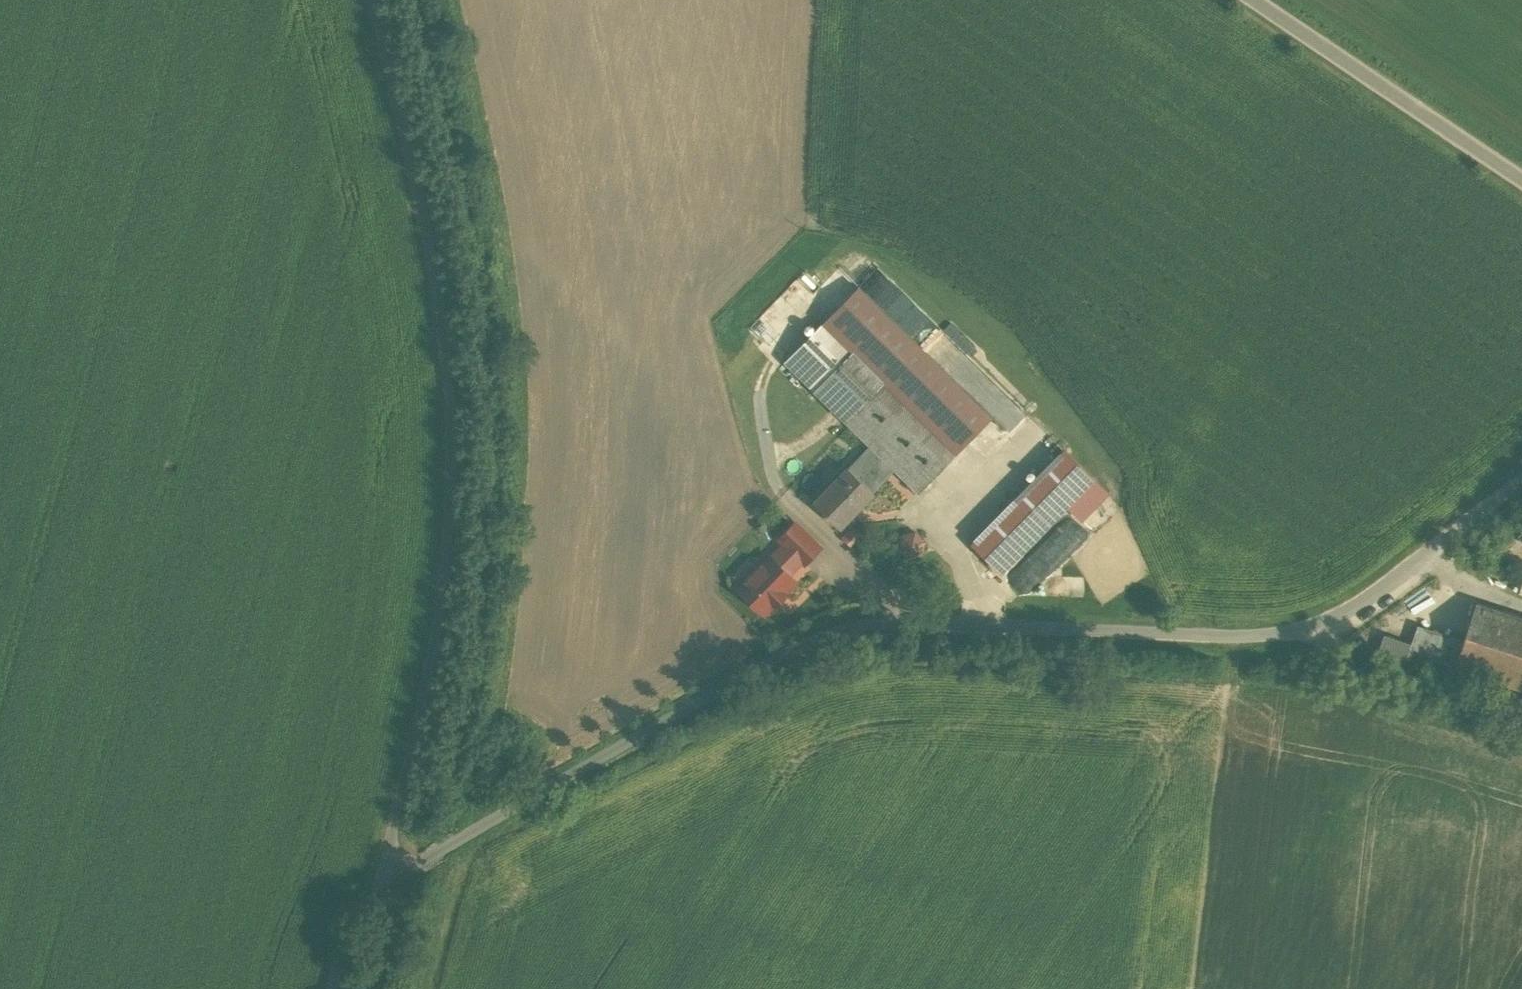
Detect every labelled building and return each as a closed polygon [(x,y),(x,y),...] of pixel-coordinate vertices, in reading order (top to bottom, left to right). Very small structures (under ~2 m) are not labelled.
[(895,469),(919,492),(993,416),(860,286),(786,361),(871,445),(895,469)] [(871,445),(849,468),(873,491),(895,469),(871,445)] [(1093,478),(1064,450),(972,544),(1001,573),(1093,478)] [(849,467),(815,502),(840,526),(873,491),(849,468),(849,467)] [(802,559),(805,563),(821,547),(796,522),(780,538),(786,544),(802,559)] [(926,555),(927,532),(902,531),(902,555),(926,555)] [(771,556),(740,588),(764,612),(773,603),(775,605),(787,593),(785,591),(796,580),(789,573),(802,559),(786,544),(772,557),(771,556)] [(1476,604),(1456,667),(1521,688),(1521,619),(1476,604)]
